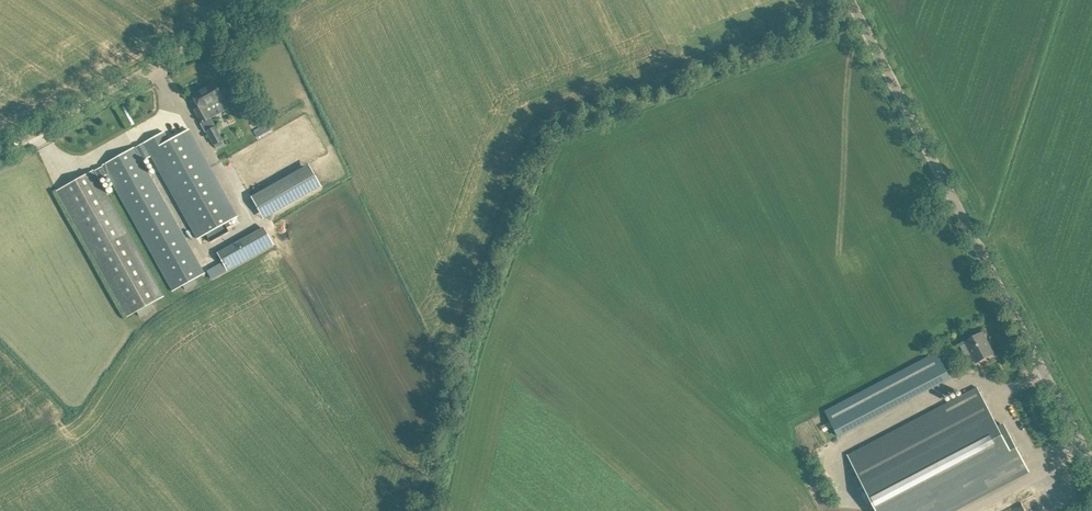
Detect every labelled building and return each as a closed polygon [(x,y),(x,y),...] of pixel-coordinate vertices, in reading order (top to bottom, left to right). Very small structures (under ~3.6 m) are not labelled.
[(199,107),(195,109),(202,122),(209,118),(204,108),(222,97),(214,82),(192,95),(199,107)] [(206,131),(214,145),(223,140),(215,126),(206,131)] [(136,311),(139,317),(154,308),(151,303),(164,296),(98,180),(108,174),(173,291),(183,285),(185,290),(197,283),(195,279),(205,273),(142,161),(152,156),(198,239),(206,234),(210,242),(216,239),(212,231),(219,227),(224,235),(229,231),(227,227),(231,225),(229,221),(237,217),(188,129),(169,140),(164,131),(134,148),(134,147),(57,190),(127,316),(136,311)] [(315,164),(254,192),(266,217),(327,189),(315,164)] [(217,252),(227,270),(274,244),(264,226),(217,252)] [(977,363),(984,359),(994,354),(983,332),(965,341),(977,363)] [(839,437),(881,414),(951,377),(938,353),(869,390),(868,388),(825,410),(839,437)] [(848,455),(870,496),(877,510),(951,510),(1029,471),(1005,425),(999,428),(978,387),(848,455)]
